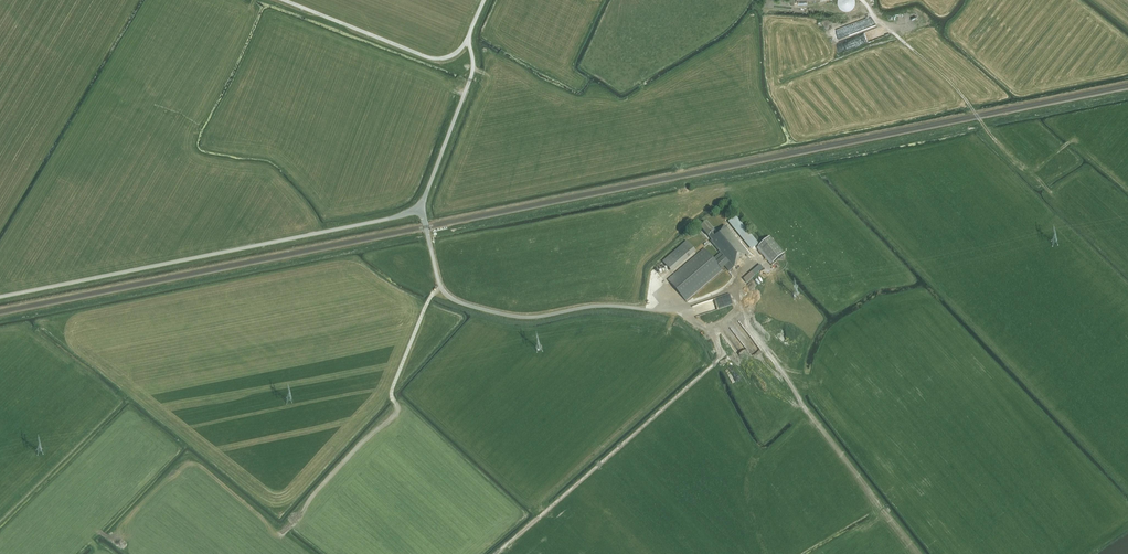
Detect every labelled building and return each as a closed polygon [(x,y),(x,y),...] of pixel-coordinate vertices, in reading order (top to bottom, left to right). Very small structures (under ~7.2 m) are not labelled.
[(855,2),(855,0),(838,0),(838,1),(837,3),(838,6),(839,8),(841,10),(844,11),(846,11),(849,11),(851,10),(853,8),(855,5),(855,2)] [(745,257),(749,254),(729,230),(724,225),(715,233),(707,223),(701,228),(712,240),(710,241),(720,253),(733,268),(745,258),(745,257)] [(784,254),(769,237),(758,246),(772,263),(784,254)] [(670,270),(693,250),(687,241),(663,262),(670,270)] [(733,268),(720,253),(713,259),(704,249),(668,280),(686,301),(722,270),(721,269),(724,266),(729,272),(733,268)] [(746,283),(763,268),(760,265),(744,279),(746,283)] [(708,300),(711,310),(734,304),(731,293),(708,300)] [(722,321),(712,329),(717,335),(726,327),(722,321)]
